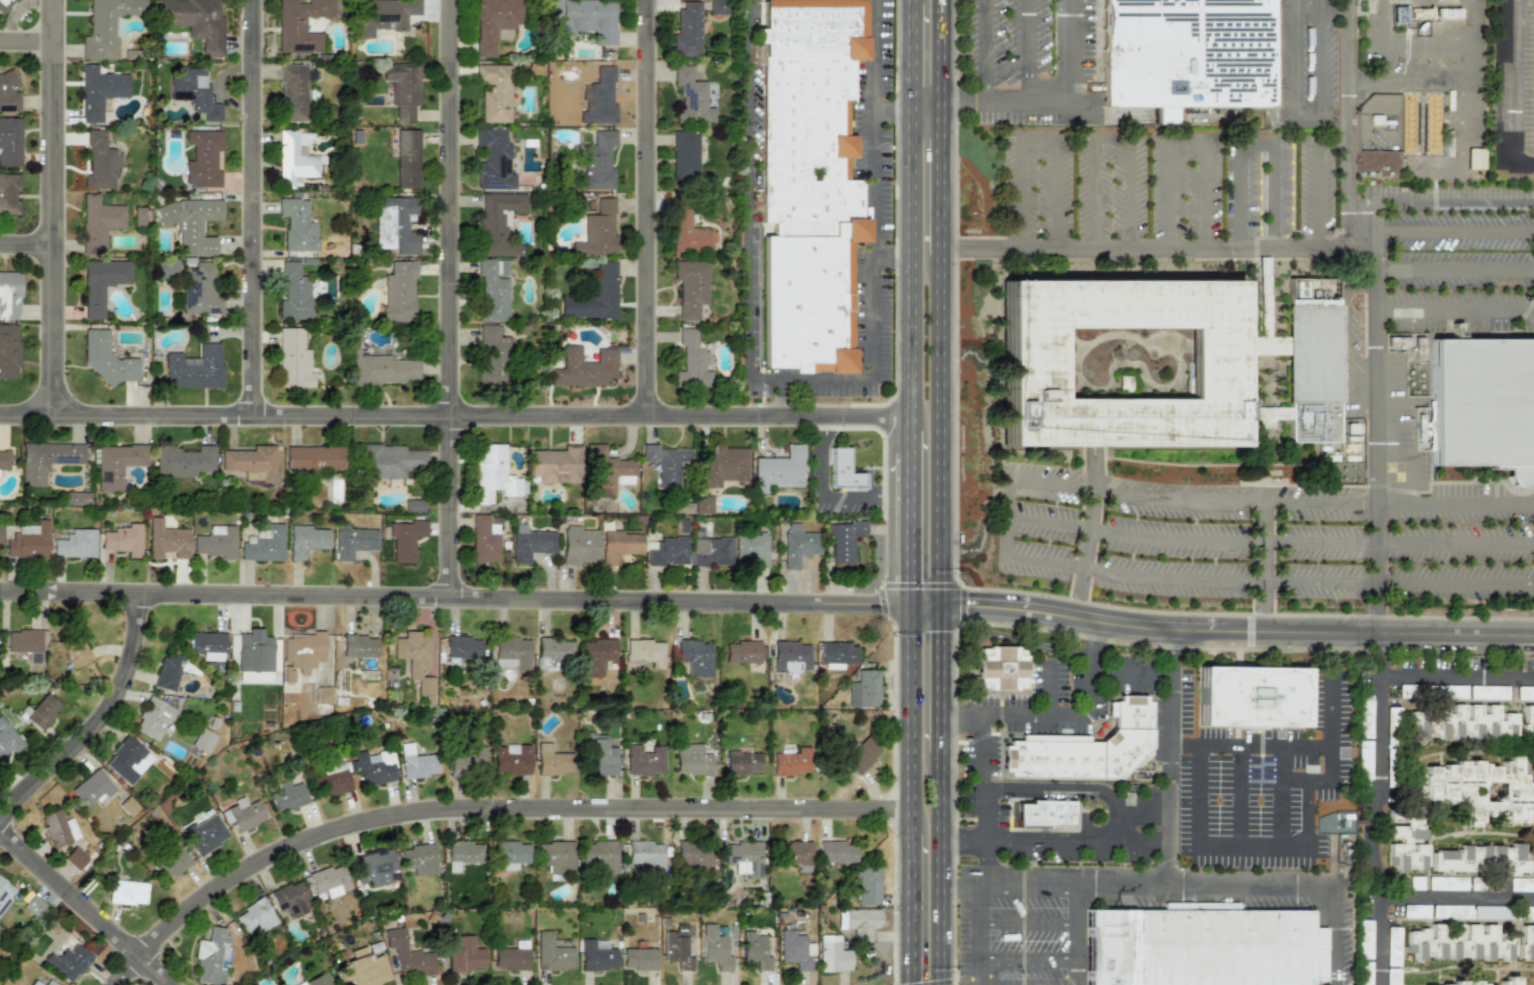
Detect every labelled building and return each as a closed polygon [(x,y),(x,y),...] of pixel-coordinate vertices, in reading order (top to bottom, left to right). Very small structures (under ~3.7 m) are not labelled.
[(4,10),(13,0),(0,0),(0,10),(4,10)] [(118,37),(113,37),(113,15),(144,15),(144,0),(89,0),(89,36),(81,36),(81,59),(118,59),(118,37)] [(155,26),(187,26),(187,39),(201,38),(201,57),(223,57),(223,16),(218,16),(218,0),(155,0),(155,26)] [(277,53),(321,53),(321,33),(304,33),(304,16),(332,16),(332,0),(306,0),(306,3),(296,3),(296,0),(277,0),(277,53)] [(372,39),(372,30),(405,30),(404,14),(419,14),(419,0),(365,0),(365,13),(356,13),(357,39),(372,39)] [(476,56),(495,56),(495,29),(514,29),(514,17),(519,17),(519,0),(476,0),(476,56)] [(613,0),(548,0),(549,20),(558,19),(558,36),(573,35),(573,32),(593,31),(594,45),(615,45),(613,0)] [(725,15),(725,0),(710,0),(709,14),(725,15)] [(762,29),(757,29),(757,43),(761,43),(763,223),(772,222),(772,236),(761,236),(763,368),(789,367),(789,372),(849,372),(848,242),(865,242),(865,218),(860,218),(860,180),(847,180),(847,157),(854,157),(854,135),(847,135),(847,100),(852,100),(851,60),(863,60),(862,0),(762,0),(762,29)] [(1270,0),(1101,0),(1101,106),(1156,106),(1156,123),(1174,123),(1174,106),(1269,107),(1270,0)] [(677,8),(676,34),(672,34),(672,56),(699,56),(700,1),(682,1),(682,9),(677,8)] [(1406,7),(1392,7),(1392,24),(1406,24),(1406,7)] [(395,122),(412,123),(412,105),(418,105),(419,64),(382,63),(382,81),(391,81),(390,106),(395,106),(395,122)] [(81,123),(101,123),(102,97),(128,98),(128,75),(97,74),(97,64),(82,64),(81,123)] [(306,121),(305,64),(280,65),(281,121),(306,121)] [(509,122),(509,65),(475,64),(475,83),(487,83),(487,91),(480,91),(480,122),(509,122)] [(675,122),(713,123),(713,107),(705,107),(706,81),(691,81),(692,65),(674,65),(673,86),(679,86),(679,107),(676,107),(675,122)] [(578,123),(615,123),(615,104),(612,104),(612,66),(596,66),(596,83),(589,83),(589,111),(578,111),(578,123)] [(221,121),(221,103),(209,103),(209,83),(204,83),(204,67),(175,67),(175,76),(169,76),(170,99),(191,99),(191,112),(203,112),(204,121),(221,121)] [(19,112),(19,89),(15,89),(15,73),(0,73),(0,111),(19,112)] [(21,118),(0,118),(0,166),(20,167),(21,118)] [(83,188),(114,188),(114,168),(120,168),(120,150),(105,150),(105,129),(87,129),(86,174),(83,174),(83,188)] [(419,129),(396,129),(395,188),(419,188),(419,129)] [(505,129),(475,129),(475,146),(483,145),(483,162),(476,162),(477,189),(514,189),(514,173),(509,173),(509,143),(505,143),(505,129)] [(222,130),(184,130),(184,144),(192,144),(192,161),(184,161),(184,186),(220,186),(220,170),(216,170),(216,151),(222,151),(222,130)] [(582,189),(611,188),(610,146),(615,146),(615,130),(592,130),(593,145),(581,145),(582,189)] [(319,176),(319,155),(305,155),(305,131),(278,131),(278,187),(298,187),(298,177),(319,176)] [(672,180),(697,180),(696,131),(672,131),(672,180)] [(1399,153),(1372,154),(1372,151),(1355,151),(1355,176),(1399,176),(1399,153)] [(0,174),(0,215),(19,215),(19,201),(14,201),(14,191),(19,191),(19,174),(0,174)] [(123,205),(98,205),(98,193),(81,194),(82,253),(105,253),(105,228),(124,228),(123,205)] [(478,255),(522,256),(522,245),(516,245),(516,237),(507,237),(507,225),(501,225),(501,212),(525,212),(525,193),(481,193),(481,212),(479,212),(478,255)] [(418,254),(418,234),(407,234),(408,221),(415,221),(415,197),(375,196),(374,248),(395,248),(395,254),(418,254)] [(614,254),(613,197),(596,198),(596,215),(583,215),(584,242),(570,242),(570,254),(614,254)] [(221,200),(181,199),(154,206),(159,226),(173,222),(174,222),(178,237),(178,245),(179,249),(179,255),(204,255),(215,253),(215,237),(201,236),(201,226),(199,221),(203,220),(221,221),(221,200)] [(284,251),(316,251),(316,222),(307,222),(307,199),(278,199),(278,217),(284,217),(284,251)] [(672,251),(710,251),(710,242),(714,242),(714,228),(690,229),(689,202),(671,202),(672,251)] [(507,321),(508,276),(507,276),(507,259),(477,259),(477,276),(480,276),(479,321),(507,321)] [(130,285),(130,260),(83,260),(83,319),(103,319),(103,285),(130,285)] [(156,277),(176,277),(176,260),(156,260),(156,277)] [(213,261),(194,262),(194,267),(183,267),(183,313),(221,312),(221,296),(213,296),(213,261)] [(299,261),(282,261),(283,299),(278,299),(278,319),(310,319),(309,276),(299,276),(299,261)] [(414,261),(390,261),(389,274),(383,274),(383,321),(413,321),(414,261)] [(615,317),(615,261),(596,261),(596,277),(591,277),(591,297),(560,297),(560,317),(615,317)] [(677,320),(698,320),(698,304),(706,304),(707,261),(673,261),(673,279),(678,279),(677,320)] [(0,272),(0,318),(18,318),(20,272),(0,272)] [(1287,443),(1287,279),(1334,279),(1334,443),(1287,443)] [(1005,280),(1241,281),(1241,447),(1005,447),(1005,280)] [(17,378),(17,324),(0,324),(0,378),(17,378)] [(478,384),(508,384),(508,337),(499,337),(499,324),(478,324),(478,384)] [(309,349),(303,349),(303,328),(278,327),(277,387),(312,387),(313,373),(308,373),(309,349)] [(710,386),(709,371),(706,371),(705,348),(696,348),(696,328),(680,328),(680,371),(673,371),(673,386),(710,386)] [(109,329),(83,329),(83,369),(101,369),(101,382),(138,382),(138,358),(109,358),(109,329)] [(1489,466),(1489,470),(1505,470),(1507,477),(1509,483),(1514,485),(1519,487),(1526,485),(1531,483),(1533,477),(1533,339),(1431,340),(1431,466),(1489,466)] [(165,352),(165,388),(221,387),(220,343),(198,343),(199,358),(182,358),(182,352),(165,352)] [(616,348),(596,348),(596,362),(581,362),(581,345),(562,345),(562,368),(549,368),(549,385),(605,385),(605,378),(616,378),(616,348)] [(390,355),(352,356),(353,384),(418,382),(417,359),(390,360),(390,355)] [(84,444),(21,443),(20,486),(46,486),(47,463),(83,464),(84,444)] [(689,449),(657,448),(657,444),(642,443),(641,462),(657,462),(657,488),(678,488),(678,461),(689,461),(689,449)] [(802,487),(802,443),(784,444),(784,457),(753,457),(753,493),(765,493),(765,487),(802,487)] [(426,449),(404,449),(404,444),(361,444),(361,478),(404,478),(404,469),(426,469),(426,449)] [(504,444),(474,444),(474,504),(491,504),(491,489),(500,489),(500,495),(520,495),(520,476),(504,476),(504,444)] [(634,459),(604,459),(605,444),(588,444),(588,498),(613,498),(613,484),(633,484),(634,459)] [(720,488),(720,480),(746,481),(746,448),(722,447),(722,444),(704,444),(703,488),(720,488)] [(97,445),(97,492),(121,492),(122,466),(146,466),(146,446),(97,445)] [(155,446),(155,477),(195,477),(195,472),(213,472),(213,445),(196,445),(196,451),(176,451),(176,446),(155,446)] [(274,445),(252,445),(251,450),(220,450),(220,470),(243,471),(243,482),(273,482),(274,445)] [(580,483),(580,445),(563,445),(563,450),(528,450),(528,476),(536,476),(536,483),(580,483)] [(285,470),(343,470),(343,446),(285,446),(285,470)] [(863,473),(848,473),(847,447),(829,447),(830,486),(863,485),(863,473)] [(9,470),(9,449),(0,449),(0,470),(9,470)] [(713,496),(694,496),(694,514),(712,514),(713,496)] [(424,499),(404,500),(404,512),(425,511),(424,499)] [(498,562),(498,524),(488,524),(488,515),(471,514),(470,561),(498,562)] [(147,557),(173,558),(188,559),(188,529),(162,528),(162,517),(149,517),(147,557)] [(47,558),(48,519),(36,519),(36,526),(18,525),(17,533),(7,533),(7,557),(47,558)] [(391,563),(414,562),(413,536),(426,536),(426,521),(390,522),(391,563)] [(377,529),(348,529),(348,522),(336,522),(335,561),(352,561),(352,550),(377,551),(377,529)] [(826,522),(826,535),(832,535),(832,562),(852,563),(853,537),(865,537),(865,523),(826,522)] [(101,550),(127,551),(126,557),(139,557),(140,523),(126,523),(126,528),(113,528),(113,531),(101,531),(101,550)] [(282,560),(282,523),(265,523),(265,530),(254,530),(254,536),(241,536),(241,560),(282,560)] [(818,555),(819,533),(800,532),(800,524),(785,523),(784,569),(798,569),(799,555),(818,555)] [(512,563),(529,564),(529,553),(554,553),(554,531),(526,530),(526,524),(513,524),(512,563)] [(234,525),(208,525),(208,535),(193,535),(192,554),(219,555),(219,559),(233,559),(234,525)] [(328,529),(310,529),(311,525),(289,525),(288,560),(304,561),(304,548),(327,549),(328,529)] [(598,529),(578,529),(578,526),(562,525),(562,563),(597,564),(598,529)] [(94,557),(95,530),(65,529),(64,539),(52,539),(52,556),(94,557)] [(617,565),(617,553),(642,554),(642,532),(602,531),(601,565),(617,565)] [(767,566),(768,534),(735,534),(735,566),(767,566)] [(686,565),(686,538),(655,537),(654,549),(647,549),(647,564),(686,565)] [(731,537),(691,538),(692,567),(707,566),(707,564),(731,564),(731,537)] [(238,633),(237,681),(270,682),(270,671),(277,671),(278,637),(261,637),(262,628),(247,628),(247,633),(238,633)] [(43,630),(7,629),(6,652),(29,652),(28,663),(42,663),(43,630)] [(429,635),(419,635),(419,631),(403,631),(403,638),(393,638),(392,658),(407,658),(407,679),(417,679),(417,694),(433,695),(434,677),(421,677),(421,669),(428,670),(429,635)] [(224,633),(189,632),(189,653),(201,653),(201,660),(224,661),(224,633)] [(324,634),(283,633),(282,664),(283,664),(283,682),(295,683),(295,675),(307,675),(307,668),(314,668),(314,660),(324,661),(324,634)] [(376,657),(376,635),(342,635),(342,657),(376,657)] [(480,637),(446,636),(446,657),(480,658),(480,637)] [(90,660),(82,637),(60,645),(68,668),(90,660)] [(514,665),(514,670),(528,670),(528,638),(494,638),(494,665),(514,665)] [(572,639),(537,638),(536,671),(553,671),(553,662),(571,662),(572,639)] [(614,662),(615,640),(582,639),(581,677),(601,678),(602,662),(614,662)] [(662,667),(663,640),(625,640),(625,667),(662,667)] [(711,677),(711,641),(675,640),(675,662),(687,662),(687,677),(711,677)] [(724,663),(759,663),(759,642),(725,641),(724,663)] [(773,671),(809,672),(810,645),(796,645),(796,641),(773,641),(773,671)] [(855,664),(855,643),(821,642),(820,669),(842,669),(842,663),(855,664)] [(980,648),(980,655),(977,655),(977,683),(980,683),(980,688),(989,688),(989,691),(1016,691),(1016,689),(1023,689),(1023,683),(1026,683),(1026,655),(1023,655),(1023,648),(1016,648),(1016,646),(988,646),(989,648),(980,648)] [(153,687),(173,692),(182,656),(162,651),(153,687)] [(1305,664),(1196,663),(1196,727),(1306,728),(1305,664)] [(849,707),(878,706),(877,669),(856,670),(857,683),(849,683),(849,707)] [(332,687),(316,687),(315,703),(331,704),(332,687)] [(61,706),(46,692),(24,716),(39,730),(61,706)] [(1008,740),(1008,746),(1002,746),(1002,772),(1007,772),(1008,776),(1117,779),(1131,765),(1137,766),(1149,755),(1150,702),(1145,702),(1145,696),(1119,695),(1119,701),(1113,701),(1113,728),(1100,742),(1008,740)] [(132,729),(157,742),(175,709),(149,696),(132,729)] [(1371,699),(1359,699),(1358,738),(1370,738),(1371,699)] [(1514,738),(1514,713),(1498,713),(1498,705),(1484,705),(1484,713),(1479,713),(1479,705),(1465,705),(1450,705),(1450,713),(1445,713),(1445,707),(1408,707),(1408,740),(1425,740),(1425,738),(1448,738),(1448,739),(1514,738)] [(1522,706),(1521,738),(1533,739),(1533,706),(1522,706)] [(206,754),(216,735),(200,727),(189,746),(206,754)] [(615,747),(606,747),(606,735),(588,734),(587,775),(615,776),(615,747)] [(147,752),(127,735),(102,763),(128,786),(146,765),(140,760),(147,752)] [(857,775),(881,750),(866,735),(841,760),(857,775)] [(1369,778),(1370,741),(1359,740),(1358,778),(1369,778)] [(570,753),(550,753),(549,742),(536,743),(537,775),(571,774),(570,753)] [(401,777),(437,776),(437,754),(413,755),(412,743),(400,743),(401,777)] [(529,745),(493,744),(493,774),(528,775),(529,745)] [(663,774),(663,746),(650,746),(650,752),(640,752),(640,744),(626,745),(626,775),(663,774)] [(701,744),(674,745),(675,774),(711,774),(711,754),(701,754),(701,744)] [(485,747),(473,746),(473,753),(450,752),(449,774),(485,775),(485,747)] [(808,746),(796,747),(796,753),(772,753),(772,774),(809,774),(808,746)] [(354,752),(358,785),(395,780),(391,749),(377,751),(378,761),(366,763),(365,750),(354,752)] [(725,752),(725,773),(760,774),(760,752),(725,752)] [(1406,798),(1460,807),(1465,827),(1472,828),(1478,817),(1479,809),(1493,811),(1495,819),(1508,826),(1511,827),(1512,820),(1522,826),(1526,826),(1528,815),(1533,813),(1533,782),(1532,781),(1524,783),(1520,765),(1515,764),(1516,758),(1506,756),(1500,768),(1499,773),(1475,760),(1425,769),(1420,778),(1419,771),(1410,772),(1406,798)] [(70,790),(85,808),(102,793),(105,797),(115,790),(96,768),(70,790)] [(317,775),(321,796),(350,790),(346,769),(317,775)] [(308,802),(300,781),(290,785),(287,779),(277,783),(280,790),(268,794),(276,814),(308,802)] [(257,799),(246,804),(242,796),(233,800),(235,805),(220,811),(226,824),(231,822),(236,832),(265,819),(257,799)] [(1073,825),(1051,825),(1051,823),(1041,823),(1041,826),(1017,825),(1017,804),(1031,804),(1032,800),(1073,801),(1073,825)] [(52,849),(79,837),(71,817),(63,821),(58,808),(38,817),(52,849)] [(1421,808),(1388,808),(1387,824),(1388,824),(1387,841),(1387,866),(1394,866),(1394,873),(1403,873),(1403,870),(1424,870),(1425,844),(1409,844),(1409,841),(1421,841),(1421,808)] [(197,856),(229,838),(214,813),(194,824),(192,822),(181,828),(197,856)] [(516,870),(516,863),(528,863),(528,842),(496,841),(495,870),(516,870)] [(573,842),(537,841),(536,864),(547,864),(547,873),(573,873),(573,842)] [(580,865),(596,865),(596,874),(615,874),(616,842),(581,841),(580,865)] [(710,842),(676,841),(676,869),(709,870),(710,842)] [(810,872),(810,841),(784,841),(785,864),(798,864),(798,872),(810,872)] [(855,862),(855,845),(844,845),(844,841),(818,841),(819,862),(855,862)] [(458,862),(481,863),(481,842),(447,842),(447,872),(458,872),(458,862)] [(661,842),(633,842),(634,871),(662,871),(661,842)] [(725,842),(725,863),(734,863),(734,873),(745,873),(745,878),(760,878),(759,842),(725,842)] [(436,873),(433,843),(398,847),(400,867),(412,866),(412,875),(436,873)] [(1430,871),(1473,872),(1473,868),(1489,868),(1489,880),(1504,880),(1504,873),(1533,873),(1533,852),(1525,852),(1525,860),(1520,860),(1520,843),(1510,843),(1510,847),(1487,846),(1457,846),(1457,851),(1431,850),(1430,871)] [(63,858),(77,870),(87,858),(73,846),(63,858)] [(154,861),(164,880),(190,864),(179,846),(154,861)] [(370,887),(390,883),(387,870),(394,869),(389,848),(352,856),(358,883),(369,881),(370,887)] [(350,890),(342,865),(330,868),(329,866),(306,874),(312,895),(324,891),(326,897),(350,890)] [(879,867),(857,867),(857,905),(878,905),(879,867)] [(1410,890),(1423,890),(1423,877),(1409,877),(1410,890)] [(1466,890),(1466,878),(1428,877),(1428,890),(1466,890)] [(1482,891),(1483,878),(1470,877),(1470,890),(1482,891)] [(16,890),(0,879),(0,912),(16,890)] [(108,901),(144,906),(147,884),(111,879),(108,901)] [(306,898),(297,879),(268,893),(277,911),(286,907),(291,918),(306,911),(301,900),(306,898)] [(1533,891),(1533,879),(1509,879),(1509,891),(1533,891)] [(22,905),(37,919),(47,907),(32,894),(22,905)] [(234,912),(247,938),(275,923),(263,898),(234,912)] [(1084,984),(1322,984),(1322,903),(1083,899),(1084,984)] [(1403,917),(1430,918),(1470,919),(1470,906),(1403,905),(1403,917)] [(1473,918),(1503,917),(1503,906),(1473,907),(1473,918)] [(1525,907),(1525,911),(1530,911),(1530,918),(1533,918),(1533,907),(1525,907)] [(872,929),(880,929),(879,908),(837,909),(837,929),(849,929),(849,934),(859,934),(859,941),(872,941),(872,929)] [(1370,958),(1372,921),(1359,920),(1357,958),(1370,958)] [(663,961),(678,961),(678,971),(692,971),(692,957),(687,957),(687,924),(676,924),(676,931),(663,931),(663,961)] [(726,956),(726,936),(715,936),(715,924),(702,924),(702,960),(717,960),(717,972),(731,971),(731,956),(726,956)] [(1512,959),(1512,933),(1496,933),(1496,925),(1482,925),(1482,934),(1477,934),(1477,925),(1462,925),(1462,924),(1428,924),(1428,930),(1406,930),(1406,945),(1403,945),(1403,953),(1413,953),(1413,961),(1422,961),(1422,958),(1445,958),(1445,959),(1480,958),(1480,959),(1512,959)] [(222,984),(224,973),(218,972),(219,959),(225,960),(229,928),(209,926),(207,941),(198,940),(193,982),(222,984)] [(1532,935),(1533,926),(1520,926),(1519,959),(1533,960),(1533,935),(1532,935)] [(383,930),(385,948),(394,947),(398,977),(434,973),(430,948),(406,951),(403,927),(383,930)] [(1400,928),(1387,928),(1386,966),(1399,966),(1400,928)] [(780,962),(795,962),(795,971),(811,971),(812,943),(805,943),(805,935),(794,935),(794,930),(780,929),(780,962)] [(537,969),(573,969),(573,947),(551,947),(551,931),(536,931),(537,969)] [(764,935),(755,935),(755,931),(742,931),(742,960),(756,960),(756,971),(771,970),(771,956),(765,956),(764,935)] [(446,970),(484,969),(484,947),(473,948),(473,935),(455,935),(456,948),(446,949),(446,970)] [(839,935),(818,935),(819,971),(850,971),(850,950),(839,950),(839,935)] [(581,970),(616,969),(615,948),(607,948),(607,939),(580,940),(581,970)] [(527,970),(528,940),(514,940),(514,948),(493,947),(493,969),(527,970)] [(49,953),(42,962),(70,984),(91,956),(75,943),(68,951),(63,947),(56,958),(49,953)] [(368,954),(365,946),(350,951),(353,961),(335,967),(341,984),(345,984),(352,983),(353,984),(377,984),(390,981),(381,950),(368,954)] [(657,969),(656,948),(621,949),(622,970),(657,969)] [(1360,962),(1360,984),(1370,984),(1371,962),(1360,962)] [(1385,969),(1386,984),(1398,984),(1398,969),(1385,969)] [(322,971),(304,981),(306,984),(330,984),(322,971)]
